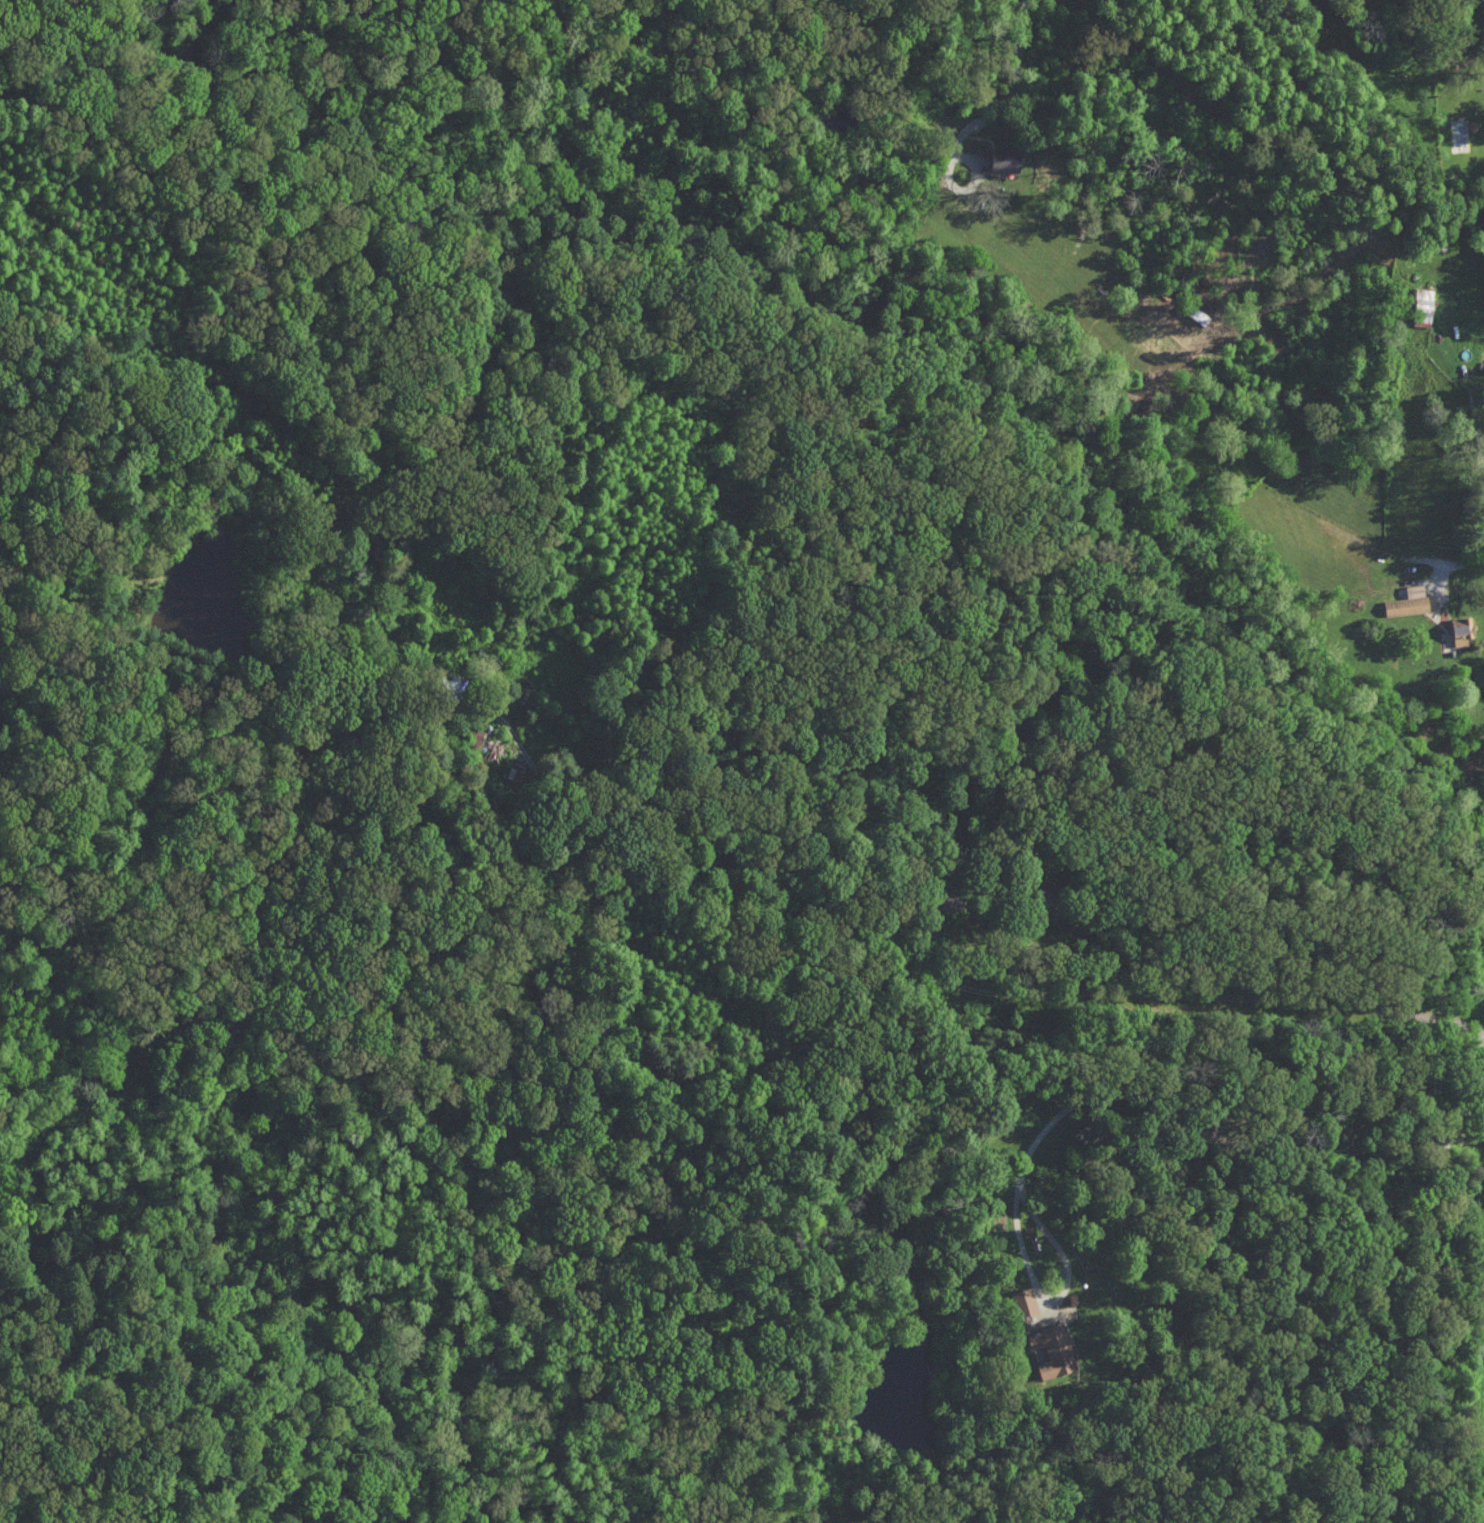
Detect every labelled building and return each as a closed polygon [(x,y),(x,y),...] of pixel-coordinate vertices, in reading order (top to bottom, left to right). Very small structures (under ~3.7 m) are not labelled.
[(1025,158),(1017,156),(1019,148),(1005,145),(1003,149),(996,148),(991,166),(1021,174),(1025,158)] [(1402,598),(1379,601),(1381,617),(1423,611),(1419,584),(1400,586),(1402,598)] [(1470,637),(1469,617),(1445,618),(1447,646),(1463,645),(1463,638),(1470,637)] [(1017,1315),(1036,1310),(1029,1286),(1010,1291),(1017,1315)] [(1072,1369),(1068,1352),(1072,1351),(1068,1337),(1063,1339),(1058,1322),(1021,1332),(1025,1349),(1041,1345),(1045,1359),(1030,1363),(1034,1379),(1072,1369)]
